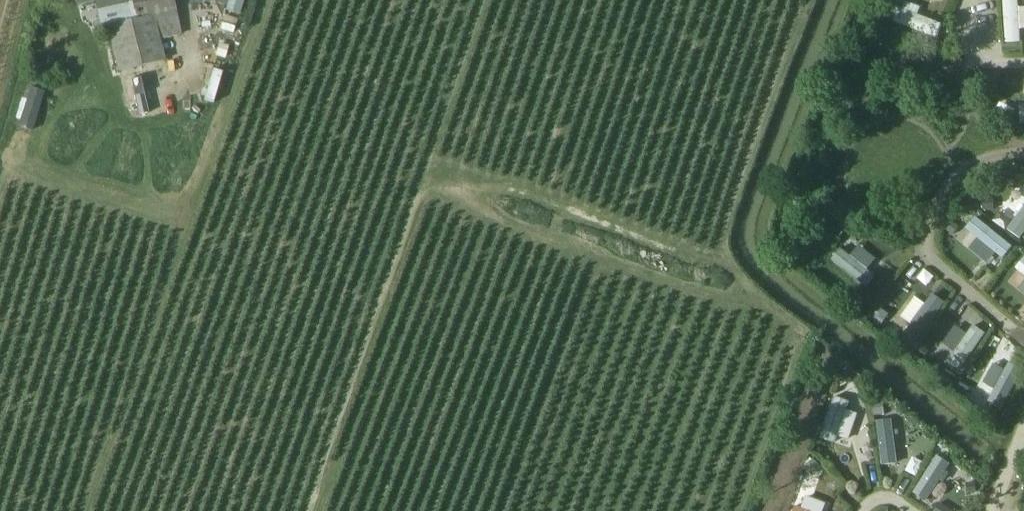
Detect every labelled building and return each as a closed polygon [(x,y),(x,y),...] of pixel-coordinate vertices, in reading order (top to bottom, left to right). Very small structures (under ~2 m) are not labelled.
[(79,4),(94,1),(96,8),(98,15),(118,10),(121,23),(106,26),(117,72),(165,61),(160,40),(181,35),(173,0),(130,0),(131,3),(127,4),(126,0),(77,0),(78,4),(79,4)] [(242,0),(211,0),(210,2),(238,12),(242,0)] [(1018,5),(1018,0),(1002,0),(1003,42),(1020,42),(1019,28),(1023,28),(1023,5),(1018,5)] [(900,2),(894,21),(938,35),(943,16),(900,2)] [(1007,229),(1022,239),(1023,236),(1023,205),(1007,229)] [(1012,248),(974,218),(965,229),(1003,259),(1012,248)] [(875,277),(840,248),(831,259),(866,288),(875,277)] [(1015,267),(1023,275),(1023,257),(1015,267)] [(918,284),(931,280),(926,266),(914,270),(918,284)] [(944,303),(932,294),(904,332),(916,341),(944,303)] [(985,335),(975,328),(950,365),(960,372),(985,335)] [(1014,358),(994,401),(1008,407),(1023,372),(1023,363),(1014,358)] [(834,397),(820,439),(836,444),(850,402),(834,397)] [(890,419),(875,421),(881,464),(896,462),(890,419)] [(949,463),(936,456),(918,490),(931,497),(949,463)]
